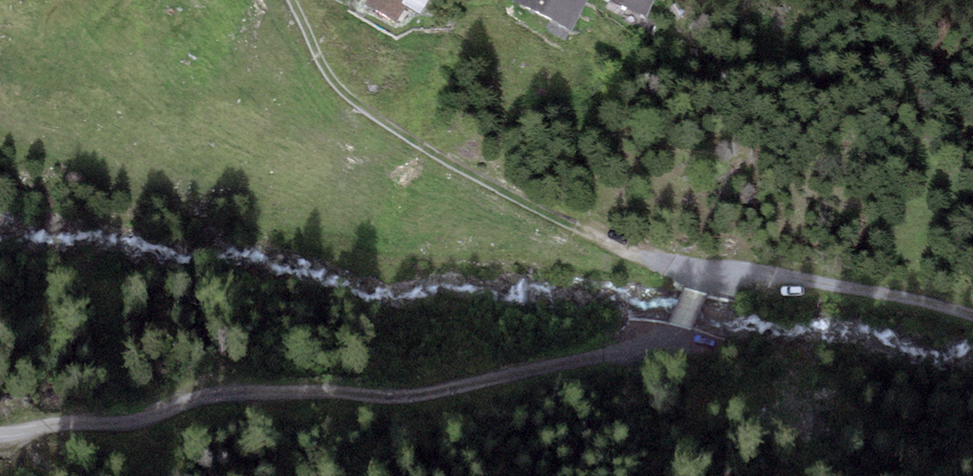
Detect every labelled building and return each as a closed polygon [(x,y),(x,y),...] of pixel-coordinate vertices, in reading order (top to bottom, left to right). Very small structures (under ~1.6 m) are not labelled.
[(419,0),(367,0),(373,3),(370,10),(400,26),(408,12),(419,18),(427,4),(419,0)] [(518,8),(573,33),(588,0),(521,0),(518,8)] [(647,17),(655,0),(608,0),(647,17)]
